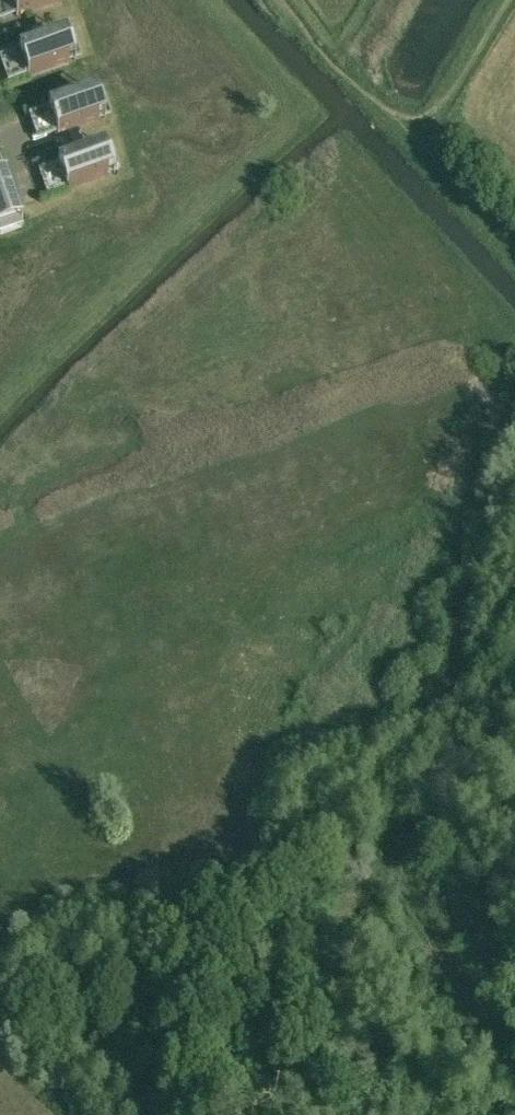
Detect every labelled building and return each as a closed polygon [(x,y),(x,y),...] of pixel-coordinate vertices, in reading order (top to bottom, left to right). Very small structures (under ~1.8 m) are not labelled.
[(17,15),(58,1),(58,0),(12,0),(17,15)] [(19,49),(29,76),(70,62),(61,35),(19,49)] [(49,107),(58,134),(100,120),(90,93),(49,107)] [(58,162),(68,189),(109,174),(99,148),(58,162)] [(8,176),(7,175),(0,177),(0,223),(21,216),(8,176)]
